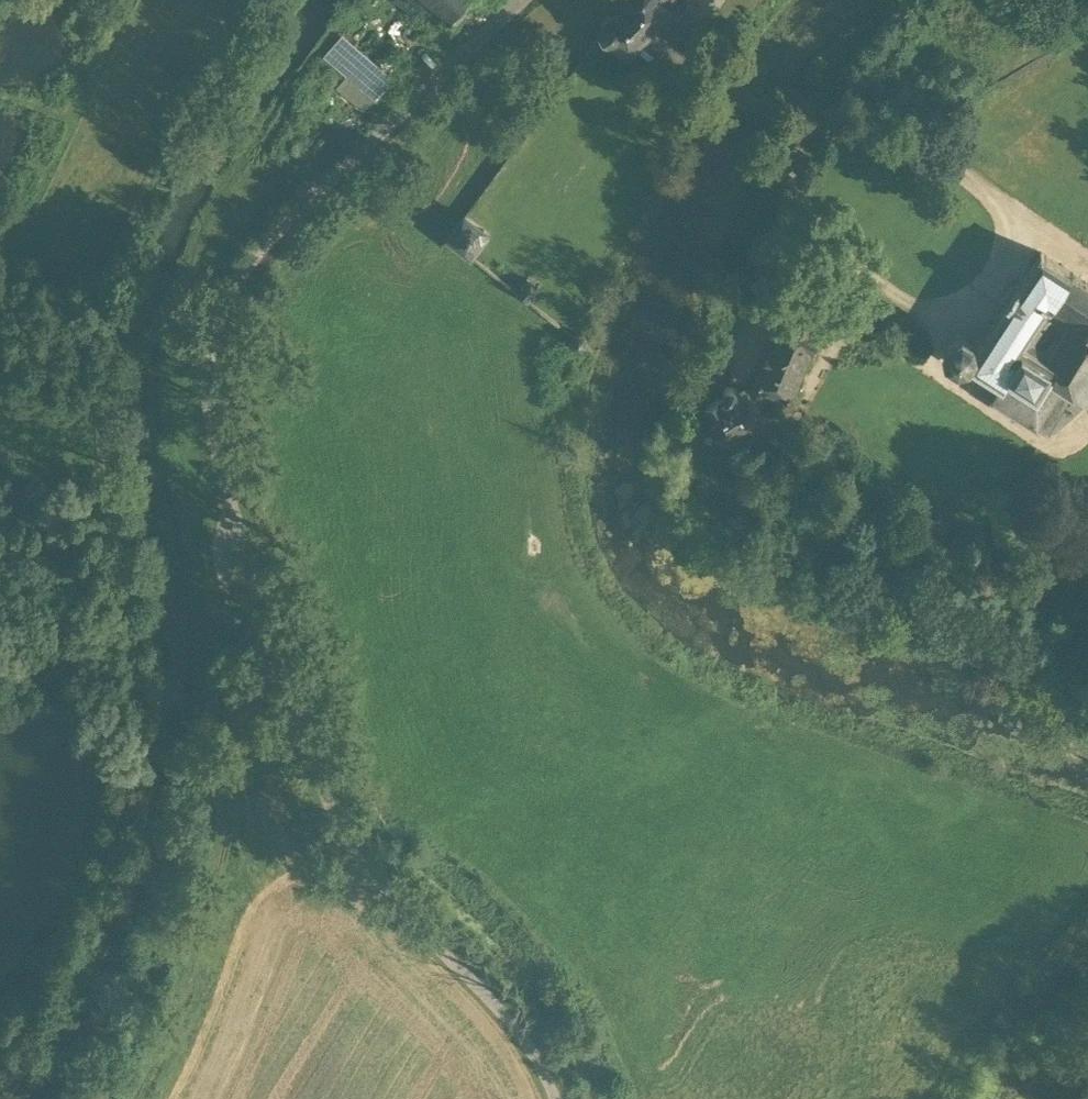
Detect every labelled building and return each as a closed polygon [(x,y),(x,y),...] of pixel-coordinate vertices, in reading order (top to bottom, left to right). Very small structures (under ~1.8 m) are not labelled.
[(428,0),(396,0),(396,1),(419,21),(434,5),(428,0)] [(434,5),(451,20),(468,0),(428,0),(434,5)] [(627,1),(649,22),(671,0),(627,0),(627,1)] [(609,41),(614,39),(623,48),(642,29),(649,22),(627,1),(620,8),(612,16),(607,14),(602,15),(597,17),(593,21),(592,27),(591,30),(591,32),(592,35),(594,37),(596,39),(599,40),(604,42),(609,41)] [(396,76),(344,33),(327,53),(379,96),(396,76)] [(328,72),(316,63),(299,83),(311,93),(328,72)] [(460,219),(443,242),(466,258),(483,234),(460,219)] [(1008,276),(996,294),(1001,297),(980,330),(975,327),(967,338),(964,333),(959,329),(953,328),(946,329),(941,333),(938,338),(937,344),(938,350),(942,355),(947,358),(954,359),(960,358),(965,354),(996,375),(985,391),(1041,428),(1067,388),(1086,400),(1087,397),(1087,281),(1037,248),(1013,280),(1008,276)] [(837,289),(831,302),(846,309),(852,296),(837,289)] [(822,322),(789,307),(784,318),(779,316),(749,382),(787,399),(822,322)] [(735,394),(726,381),(716,387),(719,391),(696,406),(706,423),(703,426),(712,440),(756,414),(742,390),(735,394)] [(749,382),(742,390),(756,414),(787,399),(749,382)]
